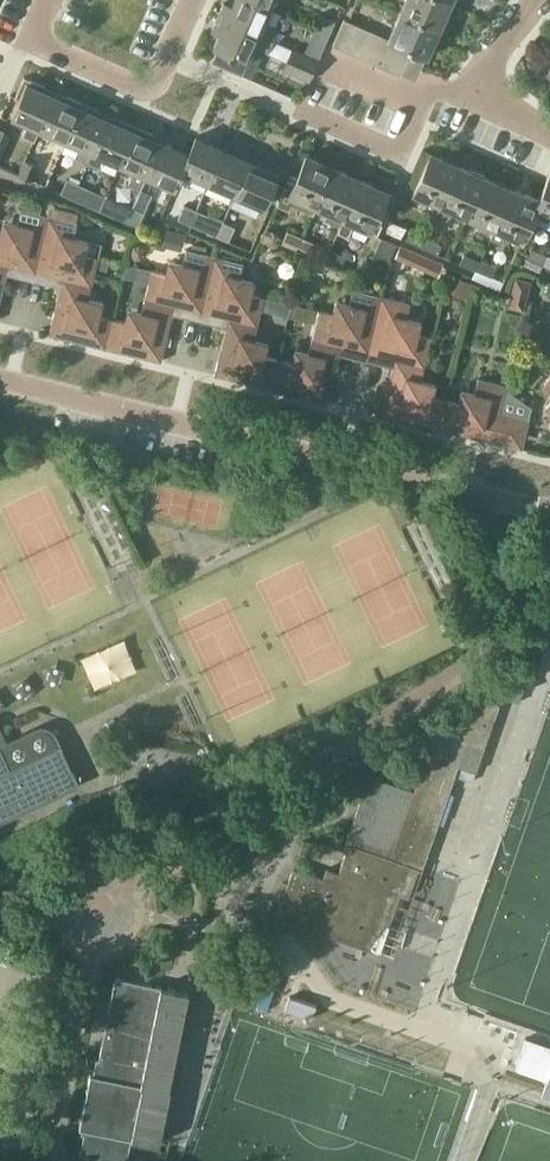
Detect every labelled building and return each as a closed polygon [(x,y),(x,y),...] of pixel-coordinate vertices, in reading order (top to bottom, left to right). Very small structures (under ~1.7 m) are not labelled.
[(218,17),(272,41),(278,28),(265,23),(272,7),(256,0),(234,0),(232,6),(224,3),(218,17)] [(401,12),(440,29),(440,28),(443,29),(449,14),(447,13),(452,2),(446,0),(406,0),(401,12)] [(401,12),(389,39),(398,43),(412,49),(428,57),(429,55),(431,56),(437,41),(435,40),(440,29),(401,12)] [(322,16),(317,27),(331,33),(335,23),(322,16)] [(267,51),(272,41),(218,17),(213,29),(220,32),(214,47),(229,53),(228,55),(231,57),(229,61),(228,60),(225,67),(239,73),(240,72),(238,71),(243,60),(248,62),(255,46),(267,51)] [(334,46),(347,52),(359,26),(345,20),(334,46)] [(347,52),(361,58),(372,32),(359,26),(347,52)] [(317,27),(304,55),(318,61),(325,45),(331,33),(317,27)] [(361,58),(374,64),(385,38),(372,32),(361,58)] [(398,43),(389,39),(385,38),(374,64),(387,69),(398,43)] [(401,76),(412,49),(398,43),(387,69),(400,75),(401,76)] [(282,70),(309,81),(318,61),(304,55),(291,49),(282,70)] [(40,129),(55,96),(44,91),(46,87),(25,77),(16,98),(20,100),(12,117),(28,123),(22,136),(34,142),(40,129)] [(81,107),(55,96),(40,129),(67,141),(81,107)] [(89,163),(93,153),(108,119),(81,107),(67,141),(80,147),(77,159),(89,163)] [(105,158),(120,165),(135,131),(108,119),(93,153),(89,163),(97,167),(102,164),(105,158)] [(11,131),(0,127),(0,157),(11,131)] [(146,176),(147,177),(162,143),(135,131),(120,165),(133,171),(128,184),(140,189),(146,176)] [(196,138),(188,155),(181,171),(209,184),(218,163),(223,150),(196,138)] [(247,172),(251,162),(255,154),(227,141),(223,150),(218,163),(209,184),(236,196),(247,172)] [(174,189),(181,171),(188,155),(162,143),(147,177),(174,189)] [(413,191),(440,203),(457,165),(430,153),(413,191)] [(281,165),(255,154),(251,162),(247,172),(236,196),(263,208),(278,174),(277,174),(281,165)] [(313,214),(316,206),(334,167),(306,155),(291,188),(286,186),(277,205),(289,210),(291,205),(313,214)] [(37,166),(26,161),(19,174),(31,180),(37,166)] [(457,165),(440,203),(435,217),(443,220),(449,218),(453,209),(468,216),(484,177),(483,176),(484,174),(470,167),(468,170),(457,165)] [(340,225),(343,218),(360,179),(334,167),(316,206),(328,211),(325,219),(340,225)] [(549,217),(549,174),(538,201),(540,201),(536,211),(549,217)] [(468,216),(495,227),(512,189),(484,177),(468,216)] [(388,191),(360,179),(343,218),(340,225),(337,232),(348,237),(354,223),(370,230),(372,225),(380,229),(385,218),(377,215),(388,191)] [(61,193),(73,199),(79,185),(67,180),(61,193)] [(90,190),(79,185),(73,199),(84,203),(90,190)] [(523,240),(536,211),(540,201),(538,201),(512,189),(495,227),(523,240)] [(115,217),(127,223),(133,209),(121,204),(115,217)] [(179,220),(190,225),(196,211),(184,206),(179,220)] [(34,280),(49,216),(20,209),(17,221),(2,218),(0,226),(0,264),(8,266),(6,274),(34,280)] [(143,214),(133,209),(127,223),(137,227),(143,214)] [(207,216),(196,211),(190,225),(201,229),(207,216)] [(49,216),(34,280),(60,287),(62,279),(91,286),(95,268),(98,257),(101,242),(74,235),(77,222),(49,216)] [(234,227),(223,223),(218,237),(228,241),(234,227)] [(282,238),(299,246),(303,237),(286,230),(282,238)] [(406,239),(422,246),(426,237),(410,230),(406,239)] [(317,243),(303,237),(299,246),(313,252),(317,243)] [(442,244),(426,237),(422,246),(438,254),(442,244)] [(420,268),(425,255),(400,245),(395,257),(420,268)] [(200,321),(215,256),(186,249),(183,261),(168,258),(164,272),(152,269),(145,299),(174,306),(172,314),(200,321)] [(345,255),(329,249),(325,258),(341,264),(345,255)] [(527,258),(543,265),(547,256),(531,249),(527,258)] [(476,270),(480,261),(464,254),(460,264),(476,270)] [(228,319),(257,326),(261,309),(264,297),(251,294),(255,279),(240,275),(243,263),(215,256),(200,321),(226,327),(228,319)] [(109,260),(98,257),(95,268),(106,271),(109,260)] [(492,277),(496,268),(480,261),(476,270),(492,277)] [(123,275),(130,277),(134,264),(127,262),(123,275)] [(0,264),(0,299),(6,274),(8,266),(0,264)] [(458,277),(451,292),(464,298),(471,282),(458,277)] [(515,278),(510,299),(524,303),(529,281),(515,278)] [(62,279),(60,287),(49,334),(104,348),(111,318),(100,316),(103,301),(88,297),(91,286),(62,279)] [(335,298),(331,313),(318,310),(311,339),(341,346),(339,354),(365,360),(381,296),(352,289),(349,302),(335,298)] [(395,359),(424,366),(431,337),(418,334),(422,319),(406,316),(409,303),(381,296),(365,360),(393,367),(395,359)] [(264,297),(261,309),(271,311),(274,299),(264,297)] [(111,318),(104,348),(161,361),(172,314),(174,306),(145,299),(142,310),(127,306),(123,321),(111,318)] [(272,388),(279,359),(266,356),(269,341),(254,337),(257,326),(228,319),(226,327),(214,375),(272,388)] [(341,346),(311,339),(308,350),(294,347),(290,362),(279,359),(272,388),(328,402),(339,354),(341,346)] [(438,428),(445,399),(433,396),(436,381),(421,378),(424,366),(395,359),(393,367),(381,415),(438,428)] [(460,387),(456,402),(445,399),(438,428),(493,442),(500,413),(507,385),(478,378),(475,391),(460,387)] [(528,419),(500,413),(493,442),(521,448),(528,419)] [(436,730),(432,742),(414,791),(370,775),(343,850),(345,851),(337,872),(327,869),(324,878),(294,867),(287,885),(290,886),(286,899),(283,898),(277,916),(327,934),(380,952),(384,941),(393,945),(400,926),(391,922),(401,893),(408,895),(418,868),(422,869),(458,765),(476,771),(484,747),(499,704),(472,694),(457,738),(436,730)] [(79,785),(60,744),(61,744),(56,734),(53,729),(47,726),(41,725),(35,727),(7,740),(0,726),(0,822),(79,785)] [(96,1075),(90,1074),(80,1127),(85,1128),(80,1153),(118,1160),(126,1160),(131,1138),(159,1144),(170,1089),(169,1088),(188,992),(116,977),(96,1075)] [(531,1038),(527,1051),(549,1059),(549,1044),(531,1038)]
